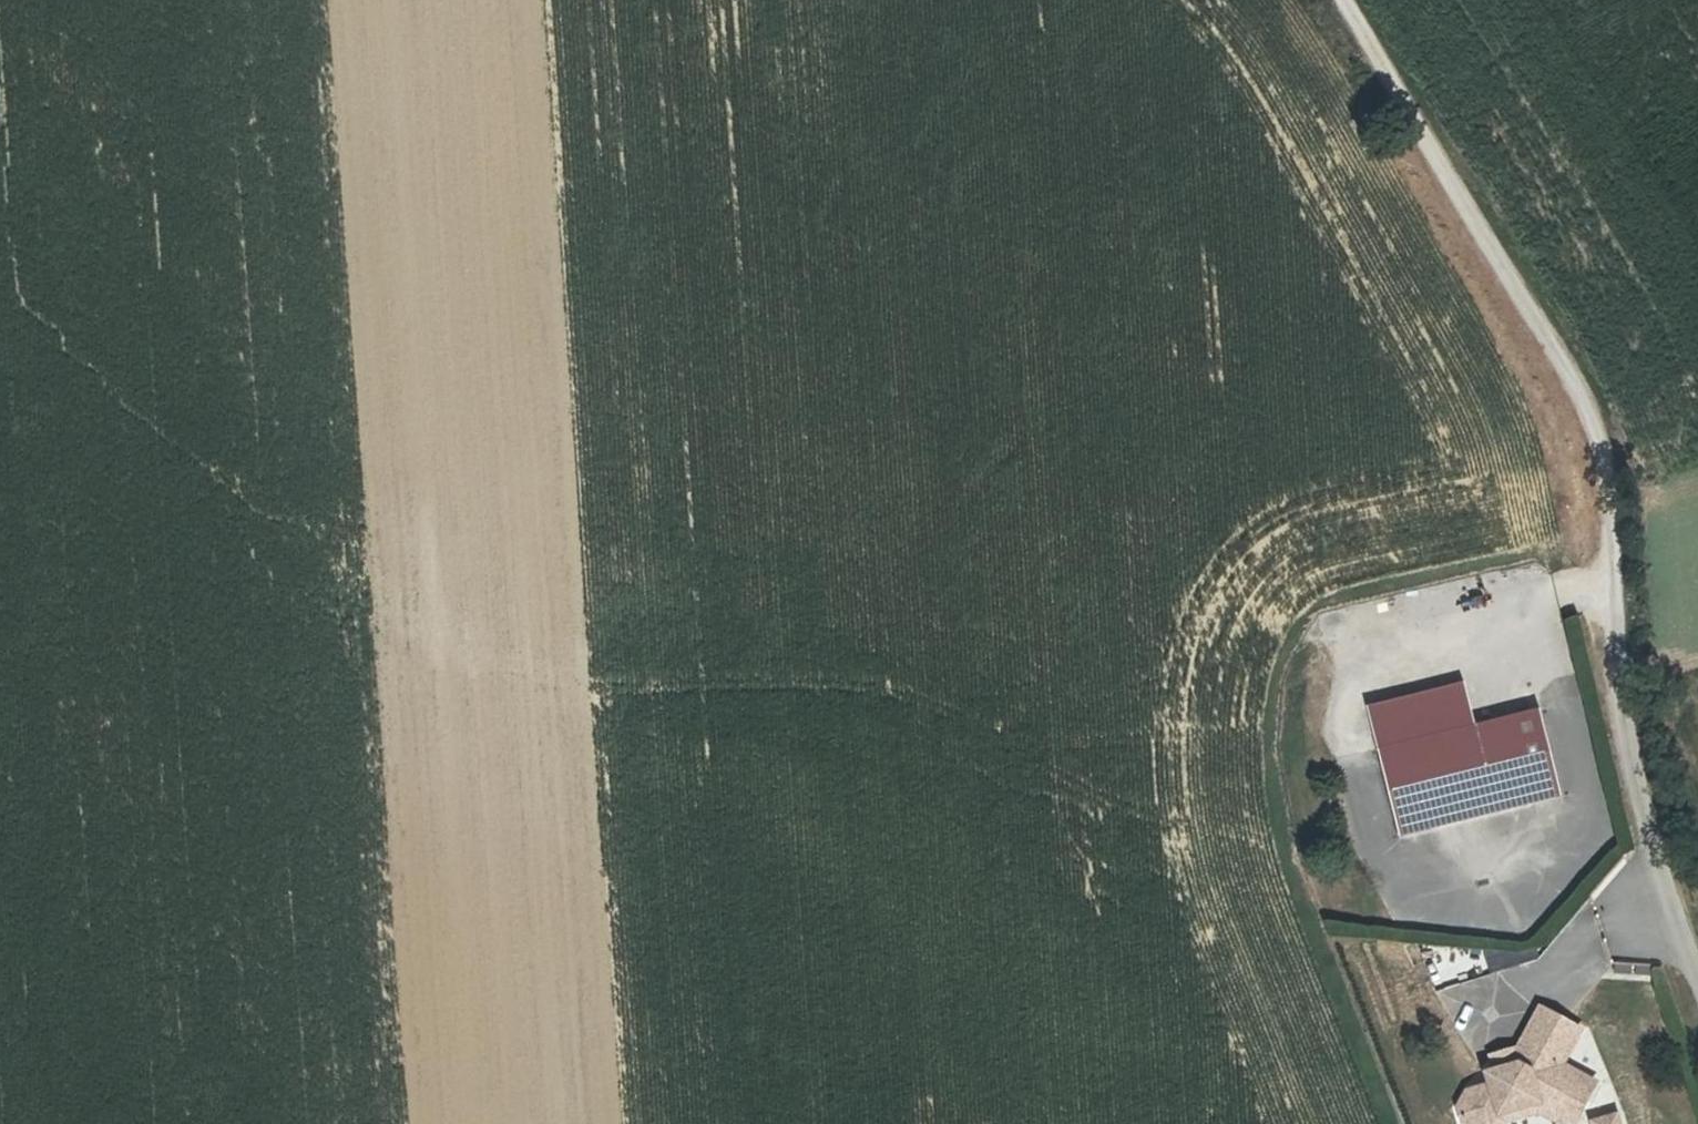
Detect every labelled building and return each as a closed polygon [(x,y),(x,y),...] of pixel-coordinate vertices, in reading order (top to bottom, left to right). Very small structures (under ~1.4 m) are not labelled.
[(1366,707),(1376,749),(1474,725),(1464,683),(1366,707)] [(1398,836),(1560,795),(1539,709),(1474,725),(1376,749),(1398,836)] [(1528,1105),(1538,1102),(1537,1097),(1553,1093),(1581,1107),(1595,1082),(1560,1064),(1579,1029),(1539,1007),(1515,1053),(1517,1064),(1495,1071),(1485,1073),(1489,1084),(1467,1091),(1458,1107),(1462,1123),(1464,1123),(1493,1123),(1498,1114),(1528,1105)] [(1490,1055),(1495,1071),(1517,1064),(1515,1053),(1512,1049),(1490,1055)] [(1503,1120),(1537,1110),(1563,1123),(1572,1123),(1581,1107),(1553,1093),(1537,1097),(1538,1102),(1498,1114),(1493,1123),(1500,1123),(1503,1120)] [(1616,1115),(1592,1123),(1618,1123),(1616,1115)]
